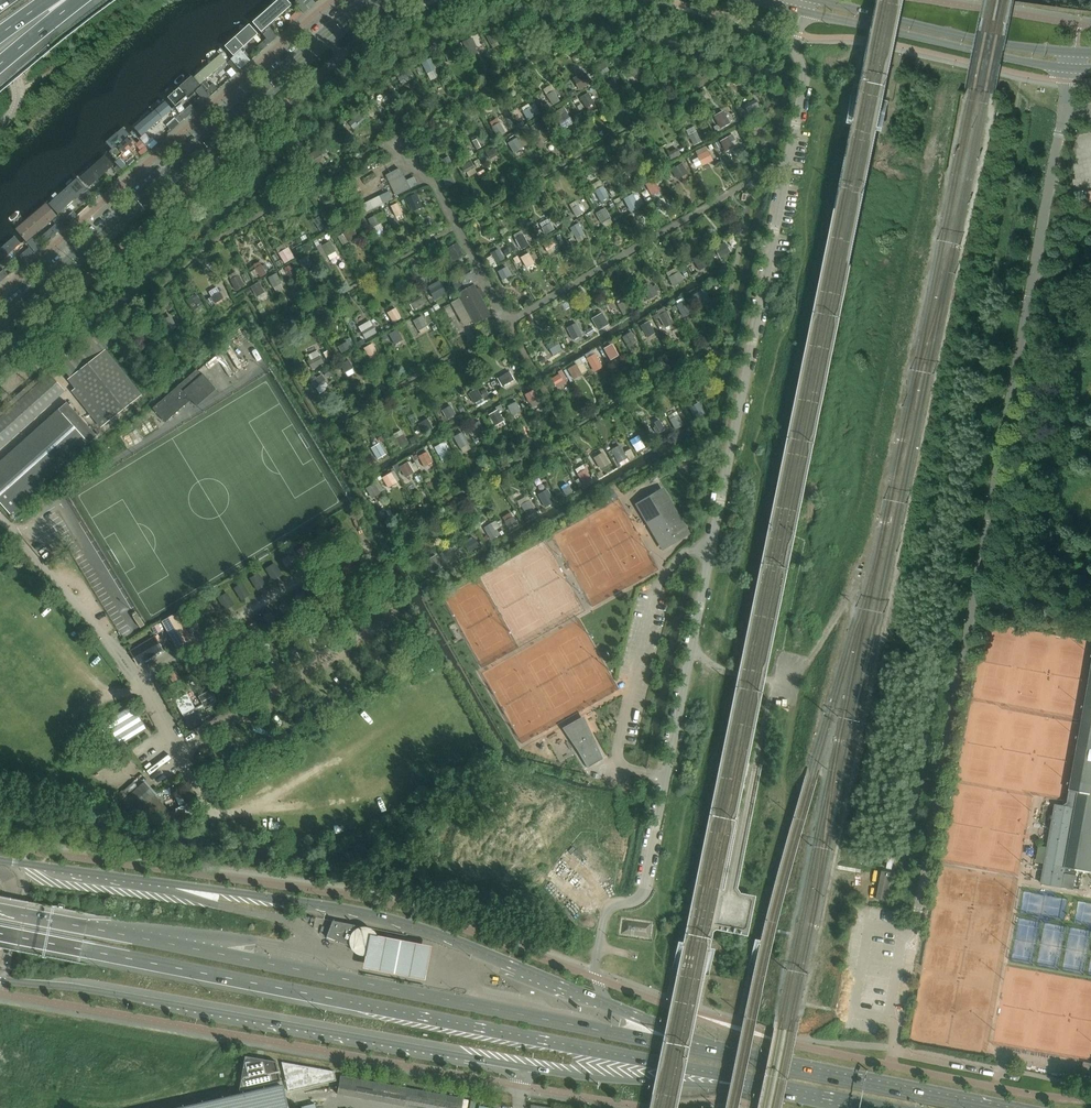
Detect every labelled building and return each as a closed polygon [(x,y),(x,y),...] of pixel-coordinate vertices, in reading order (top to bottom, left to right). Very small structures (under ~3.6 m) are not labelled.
[(292,6),(287,0),(277,0),(252,22),(261,33),(292,6)] [(296,5),(303,12),(306,8),(313,2),(311,0),(301,0),(296,5)] [(293,23),(303,14),(299,9),(288,19),(293,23)] [(270,43),(283,31),(279,27),(274,32),(270,28),(262,35),(265,37),(270,43)] [(236,59),(262,37),(254,28),(229,50),(236,59)] [(487,36),(491,44),(498,41),(494,32),(487,36)] [(470,38),(462,42),(467,52),(475,48),(470,38)] [(249,55),(252,59),(262,50),(258,46),(249,55)] [(449,53),(451,59),(459,55),(456,49),(449,53)] [(206,84),(230,63),(223,55),(199,76),(206,84)] [(436,68),(430,57),(422,61),(427,72),(436,68)] [(658,68),(662,74),(669,69),(666,64),(658,68)] [(598,69),(602,75),(609,71),(606,65),(598,69)] [(630,70),(634,76),(640,72),(637,66),(630,70)] [(409,71),(399,77),(402,84),(413,78),(409,71)] [(579,89),(589,83),(583,72),(573,77),(579,89)] [(179,108),(203,87),(196,79),(172,100),(179,108)] [(606,84),(611,91),(619,86),(615,79),(606,84)] [(390,86),(384,90),(389,97),(395,93),(390,86)] [(560,101),(554,89),(547,93),(552,105),(560,101)] [(581,98),(586,107),(594,103),(589,93),(581,98)] [(755,100),(745,106),(748,113),(759,107),(755,100)] [(145,139),(176,112),(169,103),(137,130),(145,139)] [(191,103),(168,124),(172,129),(196,109),(191,103)] [(527,120),(540,113),(534,104),(522,111),(527,120)] [(570,117),(564,107),(554,113),(560,123),(570,117)] [(361,111),(352,118),(358,125),(366,118),(361,111)] [(730,124),(727,119),(723,111),(714,116),(720,129),(723,127),(730,124)] [(505,133),(500,122),(491,127),(497,137),(505,133)] [(531,127),(537,136),(545,132),(539,122),(531,127)] [(689,135),(695,145),(701,141),(696,131),(689,135)] [(118,159),(137,143),(130,136),(112,152),(118,159)] [(722,140),(728,150),(736,146),(730,136),(722,140)] [(523,147),(517,137),(508,143),(514,153),(523,147)] [(473,141),(477,148),(484,145),(480,138),(473,141)] [(149,151),(140,140),(135,145),(140,150),(137,153),(141,158),(149,151)] [(486,153),(490,159),(498,154),(494,148),(486,153)] [(669,153),(672,159),(680,154),(677,148),(669,153)] [(324,158),(320,152),(318,149),(306,157),(312,165),(324,158)] [(713,161),(708,151),(697,156),(702,166),(713,161)] [(659,166),(652,152),(645,156),(651,169),(659,166)] [(440,161),(445,168),(453,164),(449,156),(440,161)] [(83,179),(91,188),(115,166),(107,157),(83,179)] [(461,166),(465,173),(474,167),(470,161),(461,166)] [(687,173),(682,164),(672,170),(677,179),(687,173)] [(409,189),(399,169),(385,175),(395,196),(409,189)] [(443,179),(447,187),(454,182),(450,175),(443,179)] [(632,184),(627,175),(620,178),(625,187),(632,184)] [(407,179),(411,187),(419,184),(415,176),(407,179)] [(646,184),(652,194),(659,190),(654,180),(646,184)] [(62,215),(89,190),(80,181),(53,205),(62,215)] [(608,196),(604,189),(602,186),(594,190),(600,201),(608,196)] [(407,198),(412,206),(419,203),(415,194),(407,198)] [(640,207),(633,194),(624,199),(630,212),(640,207)] [(361,215),(383,204),(379,196),(357,207),(361,215)] [(391,207),(396,217),(402,213),(397,203),(391,207)] [(18,231),(27,242),(57,215),(47,205),(18,231)] [(572,208),(576,216),(582,213),(578,205),(572,208)] [(606,208),(604,209),(596,214),(602,224),(611,219),(606,208)] [(369,220),(373,227),(380,223),(376,215),(369,220)] [(65,226),(57,217),(52,221),(55,224),(50,228),(55,234),(65,226)] [(584,234),(578,223),(570,228),(576,238),(584,234)] [(542,229),(545,234),(554,230),(550,224),(542,229)] [(353,228),(351,230),(343,234),(348,243),(358,237),(353,228)] [(516,239),(521,249),(528,245),(523,235),(516,239)] [(35,252),(43,245),(40,242),(39,242),(32,238),(27,243),(35,252)] [(543,244),(547,250),(557,244),(554,238),(543,244)] [(25,247),(18,239),(0,253),(0,256),(5,263),(25,247)] [(446,249),(453,261),(466,253),(459,241),(446,249)] [(336,252),(330,242),(322,246),(328,256),(336,252)] [(731,252),(727,244),(725,242),(714,249),(720,259),(723,257),(731,252)] [(295,258),(289,247),(278,253),(284,264),(295,258)] [(491,254),(496,263),(504,259),(499,250),(491,254)] [(704,255),(712,268),(716,265),(709,252),(704,255)] [(521,258),(526,267),(534,263),(529,253),(521,258)] [(299,261),(304,269),(311,265),(307,257),(299,261)] [(696,265),(700,270),(707,266),(704,260),(696,265)] [(255,269),(260,277),(266,273),(261,265),(255,269)] [(498,272),(502,280),(510,276),(506,267),(498,272)] [(458,281),(453,284),(475,325),(490,316),(481,299),(486,297),(480,287),(477,289),(473,283),(477,280),(472,271),(457,279),(458,281)] [(684,281),(679,272),(668,278),(673,287),(682,282),(684,281)] [(268,278),(273,288),(281,283),(276,273),(268,278)] [(231,280),(236,290),(244,285),(238,276),(231,280)] [(715,284),(718,289),(726,284),(723,279),(715,284)] [(251,287),(256,296),(264,292),(259,282),(251,287)] [(430,292),(435,299),(446,293),(442,285),(430,292)] [(643,290),(648,300),(656,295),(651,285),(643,290)] [(693,296),(697,301),(704,297),(701,291),(693,296)] [(194,310),(204,304),(197,293),(187,299),(194,310)] [(212,298),(215,303),(223,298),(220,293),(212,298)] [(410,302),(413,309),(424,304),(420,297),(410,302)] [(692,313),(685,300),(677,305),(684,317),(692,313)] [(618,305),(624,315),(631,311),(626,301),(618,305)] [(402,319),(396,308),(388,313),(394,323),(402,319)] [(674,324),(666,311),(659,316),(665,328),(674,324)] [(177,327),(171,316),(160,322),(166,333),(177,327)] [(414,321),(419,330),(426,326),(421,317),(414,321)] [(596,324),(600,330),(607,326),(604,320),(596,324)] [(583,336),(577,322),(566,327),(572,341),(583,336)] [(655,334),(649,322),(640,326),(647,338),(655,334)] [(362,332),(365,338),(376,332),(373,326),(362,332)] [(69,377),(109,344),(95,327),(79,341),(80,342),(47,371),(50,374),(54,379),(63,371),(69,377)] [(389,334),(395,344),(403,340),(397,330),(389,334)] [(637,343),(631,332),(622,337),(629,348),(637,343)] [(564,351),(557,338),(547,344),(554,356),(564,351)] [(162,353),(154,341),(145,346),(152,358),(162,353)] [(339,347),(342,353),(350,348),(347,343),(339,347)] [(379,354),(373,344),(364,349),(370,359),(379,354)] [(619,356),(612,344),(604,348),(608,354),(611,361),(619,356)] [(141,395),(105,350),(67,380),(74,389),(71,392),(101,428),(141,395)] [(603,368),(594,354),(587,358),(595,372),(603,368)] [(309,362),(313,369),(323,363),(320,356),(309,362)] [(341,365),(345,373),(353,368),(349,360),(341,365)] [(582,375),(576,364),(568,369),(574,379),(582,375)] [(197,369),(153,408),(165,422),(191,400),(196,405),(195,403),(214,387),(215,388),(203,374),(202,375),(197,369)] [(515,380),(511,371),(498,379),(503,387),(515,380)] [(567,380),(563,373),(552,379),(558,389),(567,383),(566,381),(567,380)] [(54,379),(50,374),(0,419),(0,448),(64,391),(54,379)] [(311,382),(315,388),(325,382),(322,376),(311,382)] [(483,399),(477,389),(469,393),(475,403),(483,399)] [(525,394),(530,402),(537,398),(532,390),(525,394)] [(66,402),(58,409),(89,443),(97,436),(66,402)] [(521,412),(517,402),(508,406),(512,416),(521,412)] [(443,411),(447,418),(455,414),(450,406),(443,411)] [(700,406),(692,411),(697,418),(704,414),(700,406)] [(490,415),(495,424),(503,420),(497,411),(490,415)] [(678,415),(670,420),(676,430),(683,425),(678,415)] [(158,428),(152,416),(136,427),(142,438),(158,428)] [(471,426),(476,434),(484,429),(479,421),(471,426)] [(656,427),(654,428),(657,434),(665,429),(660,421),(655,424),(656,427)] [(421,427),(425,433),(432,428),(429,422),(421,427)] [(468,444),(461,432),(453,437),(460,449),(468,444)] [(396,439),(400,446),(407,442),(403,435),(396,439)] [(641,441),(634,446),(637,451),(644,447),(641,441)] [(385,454),(382,449),(379,443),(370,449),(377,459),(378,459),(385,454)] [(435,447),(441,457),(448,453),(443,443),(435,447)] [(627,458),(620,445),(612,450),(619,462),(627,458)] [(419,456),(424,466),(432,461),(427,452),(419,456)] [(600,470),(610,464),(603,452),(593,458),(600,470)] [(351,462),(357,471),(365,466),(359,457),(351,462)] [(414,473),(408,463),(400,467),(406,478),(414,473)] [(393,466),(396,472),(401,470),(397,464),(393,466)] [(586,470),(578,474),(583,484),(591,479),(586,470)] [(383,477),(389,487),(396,483),(390,473),(383,477)] [(0,478),(0,503),(10,514),(23,503),(0,478)] [(381,495),(374,484),(367,489),(374,499),(381,495)] [(567,484),(561,487),(566,495),(572,492),(567,484)] [(650,526),(663,548),(688,533),(662,490),(641,503),(653,524),(650,526)] [(548,491),(540,495),(545,506),(554,502),(548,491)] [(536,512),(529,501),(520,505),(527,517),(536,512)] [(516,523),(510,513),(502,518),(507,528),(516,523)] [(492,525),(485,529),(491,539),(498,535),(492,525)] [(552,537),(548,530),(543,533),(547,540),(552,537)] [(476,539),(465,545),(468,552),(479,545),(476,539)] [(452,562),(465,554),(460,547),(448,555),(452,562)] [(433,572),(443,567),(436,553),(426,558),(433,572)] [(180,622),(176,614),(163,621),(177,647),(190,639),(183,626),(188,623),(185,619),(180,622)] [(160,648),(154,638),(130,652),(137,663),(160,648)] [(1070,789),(1067,803),(1064,805),(1063,806),(1056,805),(1042,883),(1074,889),(1077,870),(1090,872),(1090,675),(1070,789)] [(211,689),(199,694),(205,707),(217,701),(211,689)] [(175,701),(191,730),(204,723),(187,694),(175,701)] [(114,749),(144,730),(130,706),(99,725),(114,749)] [(584,716),(562,728),(577,749),(587,768),(605,758),(595,741),(584,716)] [(169,813),(154,797),(155,796),(143,783),(122,802),(134,815),(147,803),(160,818),(165,827),(191,814),(186,804),(169,813)] [(123,790),(112,800),(117,805),(127,795),(123,790)] [(1037,860),(1045,862),(1048,846),(1040,844),(1037,860)] [(892,869),(895,856),(890,855),(887,868),(892,869)] [(893,873),(882,871),(877,899),(887,901),(893,873)] [(326,937),(350,946),(352,947),(360,926),(333,921),(326,937)] [(432,946),(371,933),(363,966),(425,979),(432,946)] [(245,1056),(239,1091),(281,1081),(276,1061),(245,1056)] [(1082,1075),(1090,1076),(1090,1063),(1084,1062),(1082,1075)] [(338,1073),(286,1064),(293,1093),(340,1082),(338,1073)] [(346,1077),(343,1095),(413,1107),(468,1107),(469,1100),(346,1077)] [(287,1106),(282,1082),(169,1107),(288,1107),(287,1106)]
